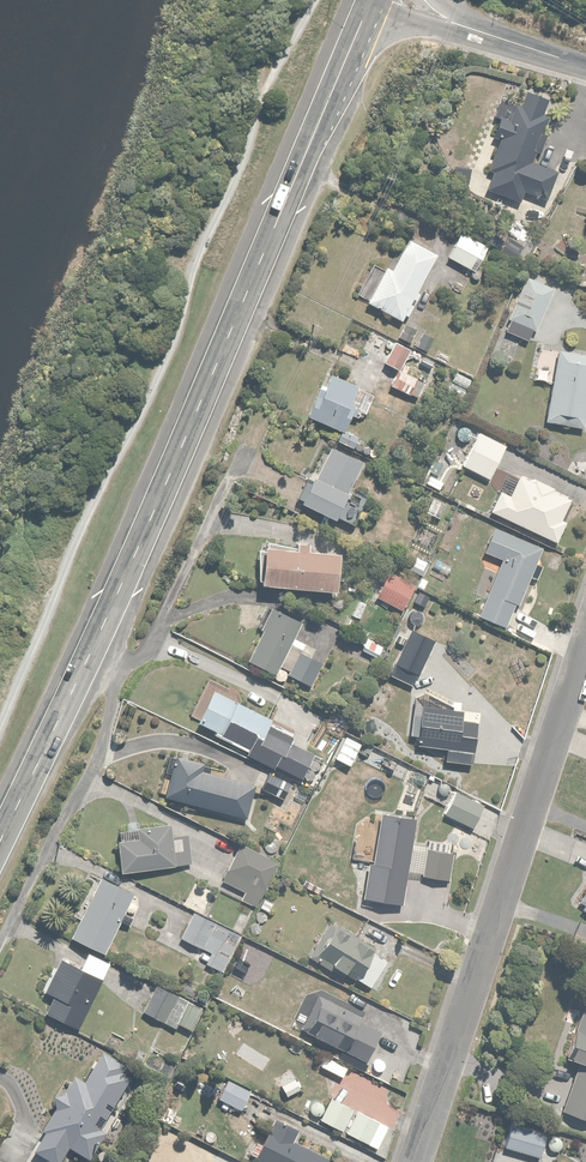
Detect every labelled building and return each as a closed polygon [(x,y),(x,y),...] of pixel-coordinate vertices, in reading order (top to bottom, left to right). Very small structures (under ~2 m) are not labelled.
[(513,109),(498,104),(490,129),(498,132),(494,145),(497,146),(487,175),(491,176),(486,191),(491,192),(488,200),(519,210),(523,196),(546,203),(556,174),(535,167),(551,118),(542,115),(547,101),(519,92),(513,109)] [(471,171),(454,167),(450,184),(467,188),(471,171)] [(486,253),(458,236),(443,261),(472,277),(486,253)] [(389,273),(378,268),(360,305),(400,325),(433,258),(404,243),(389,273)] [(551,289),(522,277),(505,320),(533,332),(551,289)] [(398,325),(392,337),(407,346),(414,334),(398,325)] [(405,351),(391,342),(380,361),(394,369),(405,351)] [(435,349),(430,359),(444,366),(449,356),(435,349)] [(538,349),(533,382),(549,384),(543,424),(581,430),(585,393),(585,356),(538,349)] [(413,379),(395,370),(387,386),(404,395),(413,379)] [(371,398),(324,374),(304,414),(336,431),(345,414),(359,421),(371,398)] [(356,438),(340,430),(334,443),(349,451),(356,438)] [(503,446),(474,433),(458,468),(487,481),(503,446)] [(359,467),(324,449),(311,475),(303,471),(288,502),(328,522),(331,516),(349,525),(361,502),(346,494),(359,467)] [(444,484),(428,476),(422,487),(438,495),(444,484)] [(567,501),(516,476),(506,496),(498,492),(488,511),(553,543),(564,520),(559,517),(567,501)] [(540,549),(491,528),(480,553),(499,562),(475,618),(500,628),(511,603),(516,604),(540,549)] [(328,553),(255,549),(254,583),(326,587),(328,553)] [(412,588),(386,573),(371,598),(397,613),(412,588)] [(428,598),(415,592),(410,604),(423,610),(428,598)] [(299,622),(271,608),(242,660),(270,675),(270,676),(270,677),(270,678),(271,678),(271,679),(271,680),(272,680),(272,681),(273,681),(273,682),(274,682),(274,683),(275,683),(276,683),(277,684),(278,684),(279,684),(280,684),(281,683),(282,683),(283,682),(284,682),(284,681),(285,681),(285,680),(286,679),(307,689),(320,663),(309,657),(313,650),(290,639),(299,622)] [(427,642),(403,632),(390,665),(414,675),(427,642)] [(380,649),(361,637),(355,647),(373,659),(380,649)] [(270,719),(210,690),(194,723),(244,747),(240,755),(272,770),(273,768),(297,779),(310,753),(264,731),(270,719)] [(414,709),(410,745),(469,751),(472,729),(460,728),(462,714),(414,709)] [(200,764),(168,755),(157,796),(244,819),(252,787),(198,773),(200,764)] [(480,789),(448,776),(439,800),(470,812),(480,789)] [(409,821),(374,817),(365,886),(400,890),(409,821)] [(136,836),(113,838),(117,871),(188,863),(185,835),(166,837),(164,822),(135,825),(136,836)] [(276,863),(237,846),(220,885),(242,894),(237,905),(255,912),(276,863)] [(129,895),(94,878),(65,935),(100,953),(129,895)] [(575,902),(582,907),(579,910),(585,915),(585,888),(575,902)] [(237,937),(190,915),(179,940),(208,953),(203,964),(221,972),(237,937)] [(366,952),(324,929),(309,957),(351,980),(366,952)] [(74,1029),(107,966),(84,954),(77,967),(59,958),(41,992),(49,997),(41,1012),(74,1029)] [(240,992),(224,985),(218,999),(234,1006),(240,992)] [(153,987),(141,1015),(172,1029),(174,1024),(189,1031),(199,1008),(153,987)] [(579,991),(562,1041),(585,1048),(585,994),(579,991)] [(375,1036),(314,1008),(301,1037),(362,1064),(375,1036)] [(89,1128),(95,1118),(104,1124),(129,1084),(119,1077),(123,1071),(96,1055),(80,1085),(71,1081),(62,1097),(44,1097),(45,1119),(38,1131),(43,1134),(32,1153),(46,1161),(59,1161),(67,1149),(87,1161),(102,1136),(89,1128)] [(247,1095),(222,1082),(212,1101),(237,1113),(247,1095)] [(374,1121),(326,1098),(321,1108),(321,1107),(321,1106),(320,1105),(320,1104),(319,1103),(318,1103),(318,1102),(317,1102),(316,1102),(315,1102),(314,1102),(313,1102),(312,1102),(311,1103),(310,1103),(310,1104),(309,1105),(308,1106),(308,1107),(308,1108),(308,1109),(308,1110),(308,1111),(309,1112),(309,1113),(310,1113),(310,1114),(311,1114),(312,1115),(313,1115),(314,1115),(315,1115),(316,1115),(317,1115),(314,1120),(364,1144),(374,1121)] [(268,1137),(257,1161),(323,1161),(268,1137)]
